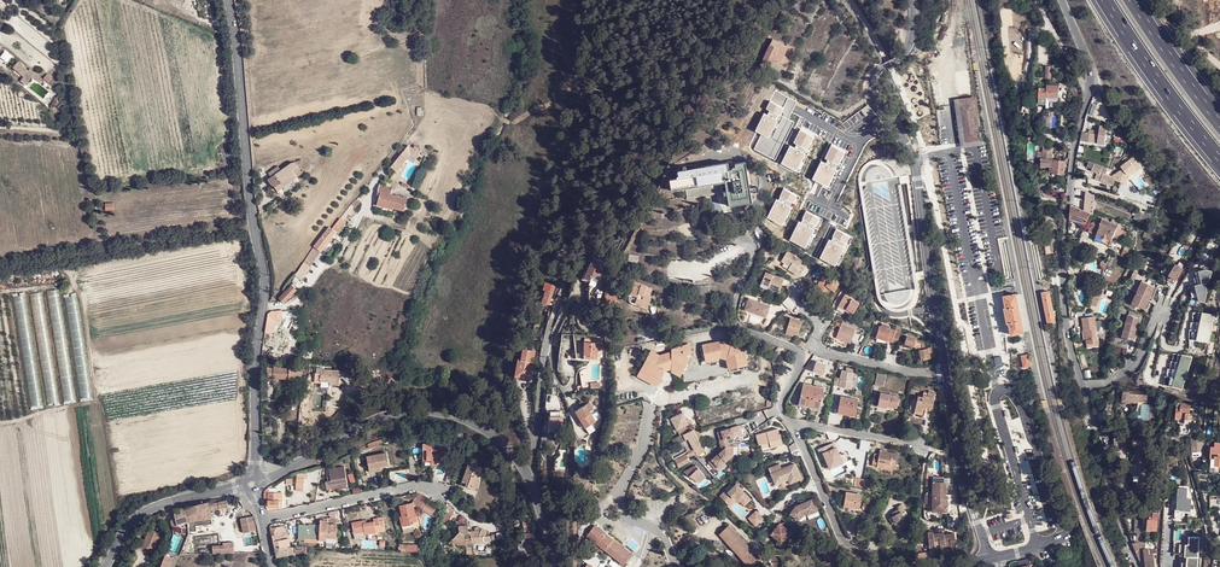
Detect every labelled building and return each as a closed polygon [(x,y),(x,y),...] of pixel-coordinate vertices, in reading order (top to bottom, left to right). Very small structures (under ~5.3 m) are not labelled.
[(211,17),(211,0),(203,0),(203,17),(211,17)] [(935,25),(929,57),(938,58),(944,27),(935,25)] [(774,37),(763,57),(772,61),(775,57),(782,60),(789,45),(774,37)] [(31,77),(34,74),(29,70),(27,72),(17,64),(13,70),(23,78),(20,82),(24,86),(31,77)] [(922,67),(920,75),(935,79),(936,71),(922,67)] [(41,80),(34,74),(31,77),(38,83),(41,80)] [(1059,99),(1060,86),(1048,86),(1048,89),(1040,88),(1040,99),(1048,100),(1048,98),(1059,99)] [(747,147),(775,160),(793,122),(788,119),(796,102),(773,91),(747,147)] [(976,97),(956,99),(957,103),(963,145),(983,143),(976,97)] [(1100,127),(1098,136),(1105,137),(1107,128),(1100,127)] [(798,128),(781,162),(799,171),(816,137),(798,128)] [(1098,136),(1083,133),(1081,141),(1104,146),(1105,137),(1098,136)] [(829,141),(812,175),(829,183),(846,149),(829,141)] [(714,142),(706,146),(708,151),(716,147),(714,142)] [(1065,152),(1066,152),(1054,145),(1053,149),(1065,155),(1065,152)] [(399,146),(384,170),(391,173),(403,155),(410,157),(412,149),(399,146)] [(1047,146),(1046,167),(1052,168),(1051,176),(1056,177),(1056,174),(1063,175),(1064,161),(1051,159),(1052,147),(1047,146)] [(699,150),(690,155),(692,158),(692,160),(702,154),(699,150)] [(895,178),(899,177),(898,171),(895,166),(890,162),(885,160),(879,159),(872,160),(866,163),(861,169),(858,176),(858,184),(862,183),(868,182),(890,178),(895,178)] [(668,179),(670,190),(684,188),(686,197),(721,191),(721,187),(725,186),(727,203),(751,199),(750,194),(755,193),(754,188),(759,188),(758,183),(758,179),(756,175),(755,174),(754,173),(753,172),(752,171),(750,170),(748,169),(747,164),(745,164),(744,162),(734,164),(734,167),(731,167),(730,161),(694,167),(693,164),(687,165),(688,168),(685,169),(685,165),(682,166),(682,169),(677,170),(677,173),(678,177),(676,177),(671,178),(668,179)] [(1101,181),(1105,182),(1108,175),(1109,172),(1110,169),(1089,162),(1088,167),(1092,169),(1092,170),(1103,175),(1101,181)] [(301,172),(296,166),(294,163),(292,164),(280,171),(271,178),(268,181),(271,186),(273,185),(278,192),(303,172),(303,171),(301,172)] [(271,178),(280,171),(277,167),(268,175),(271,178)] [(1108,175),(1105,182),(1115,186),(1117,179),(1108,175)] [(912,288),(917,288),(915,277),(913,262),(908,229),(900,181),(899,177),(895,178),(890,178),(868,182),(862,183),(858,184),(861,204),(876,294),(880,293),(886,293),(906,289),(912,288)] [(403,211),(407,200),(390,196),(392,189),(379,185),(377,192),(379,193),(377,204),(403,211)] [(781,187),(767,217),(784,225),(799,195),(781,187)] [(1095,195),(1086,192),(1084,209),(1091,213),(1093,213),(1095,195)] [(341,217),(344,219),(353,208),(354,209),(359,203),(356,200),(341,217)] [(1084,209),(1071,205),(1070,219),(1085,225),(1089,215),(1091,213),(1084,209)] [(1144,224),(1148,215),(1138,211),(1134,219),(1144,224)] [(806,212),(791,241),(809,250),(823,220),(806,212)] [(340,219),(339,218),(331,229),(333,232),(337,234),(345,223),(343,221),(340,219)] [(1119,240),(1124,228),(1102,220),(1100,226),(1092,223),(1086,238),(1110,247),(1113,238),(1119,240)] [(834,227),(820,257),(838,266),(852,236),(834,227)] [(320,252),(333,232),(331,229),(329,228),(314,247),(320,252)] [(1156,237),(1148,260),(1152,261),(1160,239),(1156,237)] [(320,252),(314,247),(310,253),(316,257),(320,252)] [(795,271),(799,274),(803,268),(799,265),(802,260),(787,251),(782,260),(791,266),(789,270),(794,273),(795,271)] [(306,259),(312,263),(316,257),(310,253),(306,259)] [(303,264),(309,269),(312,263),(306,259),(303,264)] [(301,281),(309,269),(303,264),(294,276),(301,281)] [(1183,269),(1176,264),(1169,275),(1177,280),(1183,269)] [(590,283),(597,287),(603,276),(598,272),(600,269),(597,267),(594,271),(592,269),(583,283),(588,287),(590,283)] [(779,292),(784,276),(765,269),(761,281),(766,283),(768,287),(779,292)] [(1201,271),(1203,283),(1213,282),(1218,281),(1218,270),(1212,269),(1201,271)] [(830,287),(835,290),(837,288),(839,284),(824,274),(816,287),(821,291),(825,286),(829,289),(830,287)] [(631,301),(645,307),(649,297),(645,295),(646,292),(647,293),(649,286),(632,280),(628,293),(634,295),(632,298),(631,301)] [(1145,309),(1155,287),(1142,281),(1132,303),(1145,309)] [(1203,283),(1198,284),(1200,299),(1213,301),(1215,292),(1213,282),(1203,283)] [(709,284),(695,285),(696,293),(709,292),(709,284)] [(555,288),(545,285),(543,291),(545,291),(541,303),(550,305),(555,288)] [(279,299),(284,304),(296,291),(291,286),(279,299)] [(880,293),(876,294),(877,299),(879,302),(882,306),(888,310),(894,311),(900,311),(905,309),(912,305),(915,300),(917,296),(918,291),(917,288),(912,288),(906,289),(886,293),(880,293)] [(841,301),(849,306),(855,310),(861,300),(847,291),(841,301)] [(1016,295),(1016,293),(1012,294),(1003,296),(1005,308),(1004,308),(1004,310),(1006,316),(1007,324),(1008,324),(1010,330),(1011,336),(1024,333),(1024,332),(1023,325),(1021,319),(1020,313),(1019,306),(1018,304),(1016,295)] [(1022,293),(1016,295),(1018,304),(1019,306),(1021,319),(1023,325),(1024,332),(1030,331),(1022,293)] [(1047,296),(1046,297),(1044,297),(1042,297),(1043,306),(1045,316),(1053,314),(1052,305),(1050,296),(1047,296)] [(770,304),(751,297),(747,309),(766,316),(770,304)] [(645,310),(645,307),(631,301),(630,305),(645,310)] [(847,309),(849,306),(841,301),(839,304),(847,309)] [(281,310),(267,313),(265,328),(264,336),(271,334),(273,321),(282,318),(281,310)] [(1203,312),(1201,312),(1200,322),(1199,322),(1198,330),(1197,330),(1196,340),(1198,340),(1210,342),(1216,315),(1203,312)] [(1053,314),(1045,316),(1047,325),(1055,324),(1053,314)] [(1141,318),(1128,315),(1122,336),(1135,340),(1141,318)] [(785,331),(793,334),(797,335),(801,321),(789,317),(785,331)] [(1096,317),(1083,317),(1084,330),(1082,330),(1083,340),(1085,340),(1085,344),(1088,345),(1088,348),(1101,346),(1102,340),(1100,340),(1100,333),(1100,322),(1096,321),(1096,317)] [(839,328),(836,336),(843,339),(842,341),(850,345),(857,330),(838,322),(837,327),(839,328)] [(886,339),(889,329),(889,328),(879,324),(876,336),(886,339)] [(886,339),(892,341),(895,331),(889,329),(886,339)] [(897,343),(900,332),(895,331),(892,341),(897,343)] [(926,348),(924,340),(907,335),(905,343),(914,346),(919,350),(921,359),(935,356),(933,346),(926,348)] [(591,354),(591,355),(597,355),(596,342),(583,342),(582,354),(591,354)] [(727,371),(745,367),(743,350),(729,346),(729,347),(720,344),(718,344),(718,342),(699,345),(703,362),(716,360),(716,358),(724,360),(727,371)] [(688,354),(686,344),(668,347),(668,350),(655,352),(655,350),(648,348),(638,373),(660,382),(663,374),(661,373),(669,371),(670,375),(680,378),(687,359),(683,357),(683,355),(688,354)] [(526,376),(526,378),(531,379),(532,367),(531,367),(531,363),(533,363),(535,351),(523,350),(521,362),(519,375),(526,376)] [(1023,367),(1031,366),(1029,352),(1021,354),(1023,367)] [(1181,355),(1176,355),(1175,362),(1174,362),(1173,370),(1171,370),(1170,377),(1169,377),(1168,386),(1173,387),(1181,389),(1190,358),(1181,355)] [(1001,357),(994,358),(996,367),(1003,366),(1001,357)] [(826,364),(816,360),(813,370),(823,374),(826,364)] [(516,377),(526,378),(526,376),(519,375),(521,362),(518,362),(516,377)] [(840,378),(839,386),(850,388),(852,380),(851,380),(853,372),(842,369),(840,378)] [(280,370),(279,381),(297,383),(298,371),(291,371),(285,370),(280,370)] [(340,387),(341,371),(325,372),(325,370),(316,370),(315,375),(321,375),(321,383),(334,384),(334,387),(340,387)] [(875,383),(883,385),(886,375),(877,373),(875,383)] [(799,405),(821,408),(824,389),(803,385),(799,405)] [(1139,393),(1128,390),(1125,400),(1139,404),(1140,403),(1151,406),(1152,402),(1149,402),(1150,399),(1138,396),(1139,393)] [(887,405),(886,407),(897,410),(901,397),(881,392),(878,403),(887,405)] [(915,410),(924,412),(925,406),(933,408),(936,396),(924,393),(923,397),(918,396),(915,410)] [(849,412),(848,414),(856,415),(859,400),(841,396),(838,409),(849,412)] [(1186,421),(1188,421),(1191,405),(1177,402),(1175,413),(1185,415),(1184,420),(1186,421)] [(588,434),(597,429),(594,423),(595,422),(584,404),(575,410),(576,411),(579,416),(578,418),(588,434)] [(848,417),(848,414),(849,412),(838,409),(837,409),(836,414),(848,417)] [(551,416),(551,432),(563,432),(564,416),(561,416),(561,411),(556,411),(556,416),(551,416)] [(680,435),(672,438),(674,445),(687,439),(693,449),(688,450),(687,453),(675,460),(678,467),(689,461),(688,457),(696,453),(697,455),(705,451),(693,428),(692,429),(682,412),(670,418),(680,435)] [(1182,435),(1193,437),(1195,429),(1189,428),(1190,421),(1188,421),(1186,421),(1182,435)] [(739,426),(717,432),(719,440),(719,441),(721,451),(709,462),(715,470),(725,461),(732,455),(733,445),(728,446),(727,443),(727,439),(742,434),(739,426)] [(768,443),(770,448),(783,443),(778,430),(755,438),(758,447),(760,447),(768,443)] [(417,435),(406,437),(407,443),(418,441),(417,435)] [(1201,451),(1202,441),(1193,439),(1191,450),(1201,451)] [(374,442),(367,445),(369,451),(378,447),(378,445),(382,444),(381,440),(374,442)] [(867,451),(869,442),(861,440),(859,450),(867,451)] [(822,454),(829,468),(844,460),(841,454),(838,455),(832,442),(815,449),(818,456),(822,454)] [(422,443),(423,459),(432,459),(432,461),(437,461),(437,458),(444,458),(443,444),(438,444),(438,447),(431,447),(431,443),(422,443)] [(771,450),(770,448),(768,443),(760,447),(763,453),(771,450)] [(1219,466),(1219,448),(1219,445),(1214,445),(1214,447),(1210,447),(1208,465),(1219,466)] [(884,464),(895,465),(896,454),(886,452),(885,451),(879,450),(878,454),(874,454),(871,466),(883,468),(884,467),(884,464)] [(366,457),(369,469),(380,467),(389,465),(386,453),(366,457)] [(826,469),(829,468),(822,454),(818,456),(821,463),(823,462),(826,469)] [(790,484),(801,480),(793,464),(780,469),(777,464),(767,469),(775,486),(788,481),(790,484)] [(1141,464),(1134,469),(1140,478),(1139,487),(1137,487),(1136,493),(1147,494),(1150,476),(1141,464)] [(344,465),(329,468),(331,479),(325,480),(327,489),(333,488),(332,486),(348,483),(344,465)] [(462,482),(467,483),(479,487),(481,483),(479,482),(483,470),(469,465),(462,482)] [(688,477),(699,483),(705,477),(695,466),(683,473),(688,477)] [(308,475),(297,474),(295,491),(303,492),(304,479),(307,480),(308,475)] [(853,488),(860,488),(862,479),(854,477),(853,488)] [(860,488),(868,490),(870,480),(862,479),(860,488)] [(725,489),(719,495),(727,503),(735,495),(739,499),(744,503),(750,497),(735,482),(726,490),(725,489)] [(945,482),(933,482),(932,510),(948,511),(948,496),(945,496),(945,482)] [(1174,516),(1182,516),(1185,486),(1179,486),(1177,501),(1176,501),(1176,506),(1174,508),(1174,516)] [(844,506),(860,508),(861,494),(845,492),(844,506)] [(269,493),(268,501),(280,501),(280,493),(269,493)] [(735,495),(727,503),(729,505),(734,500),(737,501),(739,499),(735,495)] [(417,496),(414,503),(421,507),(425,501),(417,496)] [(227,500),(217,502),(219,508),(228,506),(227,500)] [(422,509),(433,516),(433,515),(436,512),(436,508),(425,501),(421,507),(423,508),(422,509)] [(807,516),(816,513),(810,501),(799,506),(794,509),(788,515),(796,522),(803,516),(806,515),(807,516)] [(209,504),(209,502),(193,506),(187,508),(189,515),(196,513),(196,514),(211,511),(209,504)] [(217,502),(209,504),(211,511),(219,508),(217,502)] [(400,505),(403,517),(404,521),(402,521),(404,534),(416,531),(414,523),(417,522),(414,503),(400,505)] [(520,503),(512,505),(515,531),(521,531),(521,529),(523,528),(520,503)] [(901,531),(905,528),(902,523),(905,521),(906,520),(903,514),(906,512),(902,505),(898,507),(900,510),(892,514),(893,517),(890,518),(893,524),(897,522),(900,526),(899,527),(901,531)] [(445,514),(444,517),(453,520),(456,511),(447,506),(445,514)] [(187,508),(174,511),(176,519),(174,519),(173,519),(173,520),(172,520),(172,521),(171,522),(173,528),(174,528),(176,528),(177,527),(178,526),(179,526),(180,526),(181,526),(182,526),(182,527),(182,528),(182,529),(182,531),(182,532),(182,533),(182,535),(185,537),(189,534),(190,533),(189,523),(189,515),(187,508)] [(755,508),(748,516),(756,523),(763,516),(755,508)] [(338,519),(327,518),(327,520),(320,520),(318,540),(327,540),(327,538),(336,539),(338,519)] [(364,524),(363,521),(352,524),(355,541),(366,538),(366,536),(381,532),(378,518),(373,519),(374,522),(367,523),(364,524)] [(1147,522),(1147,528),(1147,533),(1154,533),(1155,520),(1151,519),(1151,521),(1147,520),(1147,522)] [(468,520),(456,522),(458,527),(459,527),(461,534),(459,534),(454,539),(461,543),(460,545),(466,547),(468,539),(471,539),(471,535),(470,535),(468,520)] [(1139,538),(1139,541),(1144,541),(1144,537),(1144,528),(1144,522),(1135,521),(1134,533),(1139,534),(1139,538)] [(298,538),(316,537),(315,522),(297,523),(298,538)] [(782,543),(791,532),(779,522),(770,533),(782,543)] [(623,565),(631,556),(594,526),(586,536),(623,565)] [(760,561),(729,526),(720,534),(750,566),(753,566),(760,561)] [(472,535),(471,535),(471,539),(472,539),(473,545),(474,545),(483,544),(485,546),(486,545),(484,543),(484,538),(485,538),(488,531),(478,529),(476,529),(476,531),(473,532),(471,533),(472,535)] [(156,532),(149,530),(145,542),(141,540),(139,546),(151,551),(152,548),(155,550),(161,534),(156,532)] [(934,530),(927,531),(929,546),(941,544),(942,547),(951,545),(952,548),(957,548),(954,532),(944,534),(944,531),(934,533),(934,530)] [(272,536),(275,548),(286,546),(286,548),(293,548),(291,540),(286,541),(285,539),(289,538),(287,532),(278,535),(272,536)] [(533,539),(525,540),(523,540),(523,544),(520,544),(520,554),(524,553),(530,558),(536,557),(533,539)] [(211,543),(212,553),(234,552),(234,541),(211,543)] [(1139,541),(1140,546),(1138,547),(1144,566),(1153,566),(1155,566),(1154,555),(1156,554),(1156,548),(1150,549),(1150,547),(1145,546),(1144,541),(1139,541)] [(286,546),(275,548),(277,557),(295,554),(295,548),(293,548),(286,548),(286,546)] [(161,566),(168,566),(172,555),(164,552),(159,566),(161,566)]
